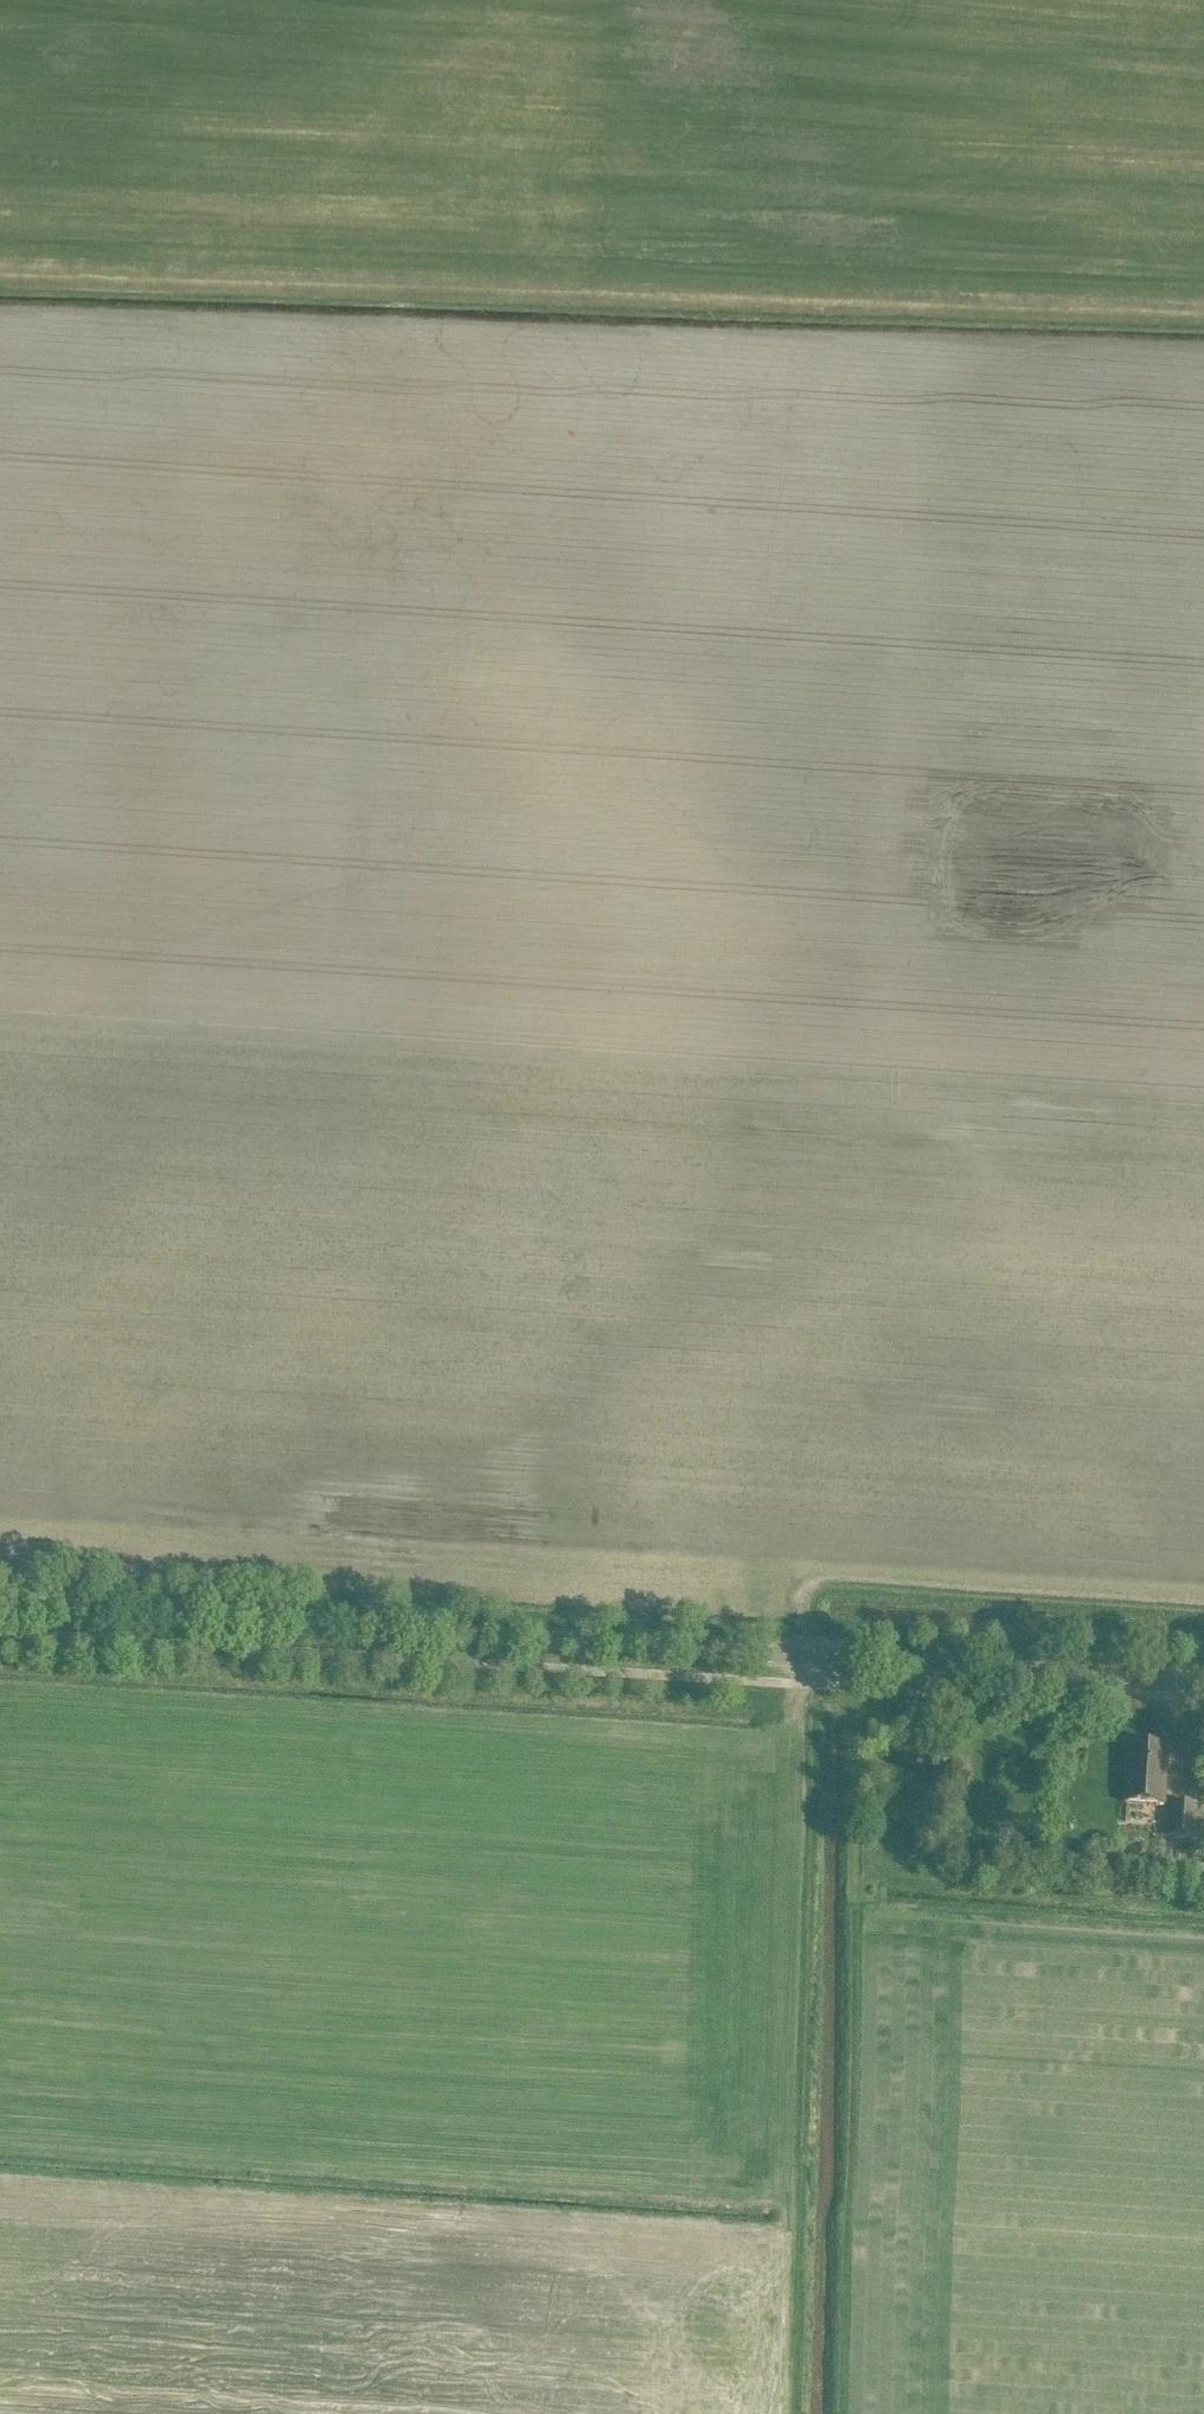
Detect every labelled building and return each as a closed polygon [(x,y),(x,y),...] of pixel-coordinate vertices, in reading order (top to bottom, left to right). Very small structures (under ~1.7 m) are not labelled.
[(1123,1756),(1121,1812),(1163,1813),(1164,1757),(1123,1756)] [(1168,1813),(1167,1846),(1203,1848),(1203,1815),(1168,1813)]
